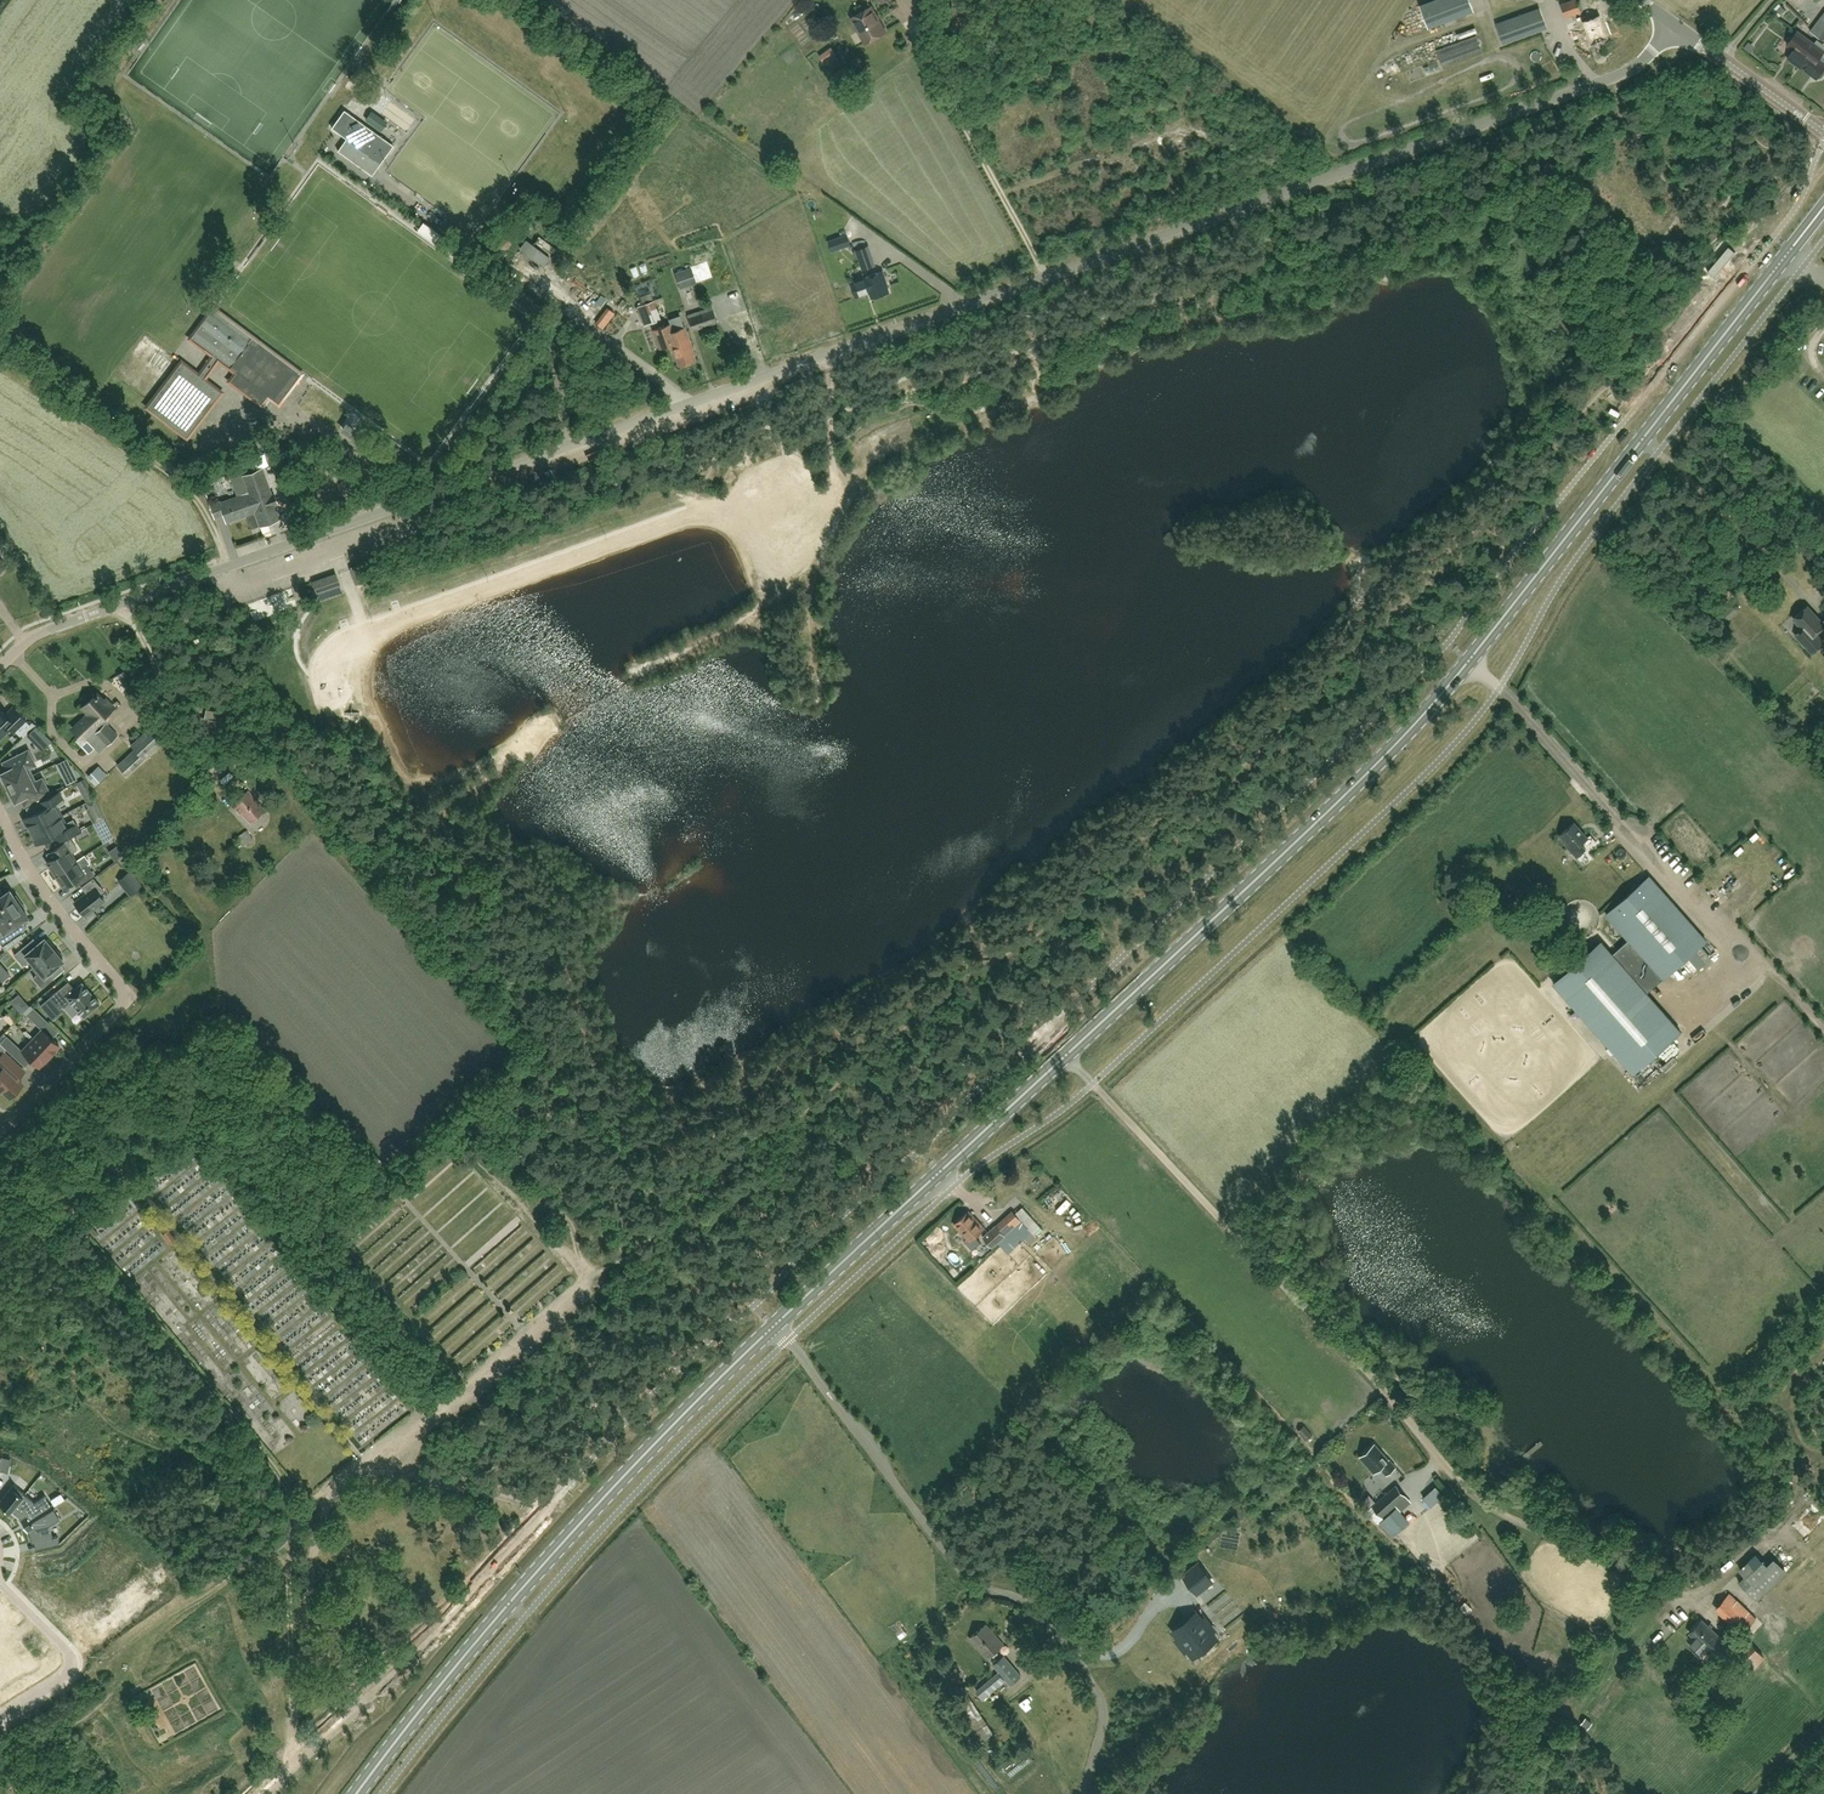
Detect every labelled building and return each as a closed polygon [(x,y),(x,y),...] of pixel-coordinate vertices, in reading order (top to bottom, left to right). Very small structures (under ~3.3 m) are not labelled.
[(918,12),(934,8),(932,0),(915,0),(918,12)] [(1474,12),(1469,0),(1430,0),(1418,5),(1427,28),(1474,12)] [(1581,12),(1577,0),(1571,0),(1560,4),(1565,18),(1581,12)] [(851,18),(865,43),(886,32),(872,7),(851,18)] [(1503,44),(1546,28),(1539,9),(1496,24),(1503,44)] [(1823,41),(1823,39),(1823,13),(1810,31),(1823,41)] [(1590,45),(1608,39),(1599,15),(1582,22),(1590,45)] [(1814,44),(1797,31),(1789,42),(1796,47),(1787,59),(1799,68),(1801,66),(1817,78),(1823,68),(1823,64),(1818,59),(1823,51),(1823,45),(1817,40),(1814,44)] [(1441,65),(1481,50),(1476,36),(1436,51),(1441,65)] [(818,56),(824,63),(836,54),(831,47),(818,56)] [(833,76),(838,83),(849,75),(844,68),(833,76)] [(365,85),(356,97),(365,104),(373,92),(365,85)] [(344,110),(332,128),(346,138),(338,150),(372,175),(393,145),(344,110)] [(987,111),(978,116),(982,123),(991,118),(987,111)] [(423,222),(416,230),(441,248),(447,239),(423,222)] [(18,252),(25,243),(17,237),(10,247),(18,252)] [(550,256),(525,237),(518,246),(543,265),(550,256)] [(862,271),(875,266),(868,245),(855,250),(862,271)] [(1729,246),(1708,272),(1714,277),(1735,252),(1729,246)] [(692,269),(675,275),(680,289),(696,283),(692,269)] [(864,279),(851,283),(856,297),(866,293),(866,291),(869,290),(872,298),(889,292),(887,286),(888,285),(883,271),(863,277),(864,279)] [(661,320),(654,301),(637,306),(644,326),(661,320)] [(693,330),(718,322),(712,306),(707,307),(708,310),(688,317),(693,330)] [(284,384),(293,373),(257,345),(255,347),(248,342),(210,313),(192,338),(229,366),(231,364),(239,369),(230,381),(260,404),(268,393),(274,398),(281,388),(285,391),(288,387),(284,384)] [(695,360),(685,327),(672,331),(670,324),(653,330),(659,348),(670,345),(672,353),(673,352),(678,366),(695,360)] [(187,436),(194,427),(220,392),(181,362),(148,406),(187,436)] [(345,423),(344,425),(340,431),(350,438),(355,430),(345,423)] [(259,526),(260,526),(262,533),(270,530),(267,523),(280,518),(275,504),(277,503),(273,493),(271,494),(262,468),(256,470),(252,459),(230,474),(238,496),(219,503),(219,501),(210,504),(214,517),(223,514),(226,522),(254,512),(259,526)] [(360,565),(350,569),(355,583),(364,579),(360,565)] [(313,582),(317,592),(339,584),(335,574),(313,582)] [(1807,606),(1794,619),(1804,630),(1797,637),(1812,653),(1823,642),(1815,633),(1823,625),(1807,606)] [(38,641),(45,654),(57,648),(50,635),(38,641)] [(86,733),(88,735),(105,720),(106,719),(104,716),(114,706),(106,698),(104,700),(97,693),(83,706),(89,712),(73,728),(81,737),(86,733)] [(19,714),(13,707),(5,715),(0,710),(0,738),(11,727),(15,732),(27,721),(19,714)] [(31,720),(18,732),(23,737),(36,725),(31,720)] [(105,720),(88,735),(87,736),(101,751),(118,735),(105,720)] [(26,735),(34,743),(44,734),(36,726),(26,735)] [(164,741),(151,727),(130,746),(134,750),(117,766),(125,776),(164,741)] [(91,752),(97,746),(90,739),(84,745),(91,752)] [(8,787),(32,775),(29,768),(36,765),(28,750),(3,763),(6,770),(0,773),(1,774),(0,775),(0,778),(3,783),(5,782),(8,787)] [(99,765),(88,776),(96,784),(107,774),(99,765)] [(32,775),(8,787),(10,793),(8,794),(12,801),(14,800),(15,801),(21,799),(24,806),(49,793),(42,778),(35,782),(32,775)] [(250,822),(265,809),(249,791),(234,803),(250,822)] [(28,825),(31,831),(61,815),(56,806),(64,802),(59,792),(38,802),(42,809),(23,818),(27,826),(28,825)] [(58,842),(79,831),(73,819),(65,823),(61,815),(31,831),(34,836),(33,837),(36,844),(55,835),(58,842)] [(1581,843),(1587,838),(1573,822),(1559,834),(1565,841),(1563,843),(1576,857),(1586,848),(1581,843)] [(243,845),(253,838),(247,830),(237,837),(243,845)] [(55,875),(76,861),(71,853),(77,849),(70,838),(55,848),(59,854),(47,862),(55,875)] [(119,845),(111,850),(116,858),(124,853),(119,845)] [(76,861),(55,875),(63,887),(75,879),(79,885),(94,875),(87,864),(81,868),(76,861)] [(118,880),(124,887),(130,895),(137,890),(140,888),(133,879),(128,872),(118,880)] [(1553,983),(1633,1074),(1681,1032),(1627,971),(1643,956),(1663,979),(1706,941),(1649,876),(1606,914),(1628,940),(1612,954),(1601,941),(1553,983)] [(75,902),(85,916),(104,901),(99,895),(104,891),(93,878),(81,887),(86,893),(75,902)] [(9,890),(8,891),(0,897),(0,916),(20,902),(16,895),(14,897),(10,891),(9,890)] [(0,916),(0,940),(2,944),(20,932),(15,925),(26,917),(26,918),(27,917),(27,915),(26,915),(23,910),(25,909),(20,902),(0,916)] [(44,938),(30,951),(25,945),(14,954),(23,965),(26,962),(31,968),(32,968),(55,948),(48,939),(46,941),(44,938)] [(55,948),(32,968),(37,974),(33,977),(42,988),(53,978),(48,973),(63,961),(61,959),(63,957),(55,948)] [(0,974),(0,977),(3,982),(13,977),(8,969),(0,974)] [(85,1016),(98,1004),(100,1003),(99,1002),(98,1002),(83,984),(82,983),(81,984),(75,989),(67,996),(61,988),(50,997),(40,1005),(53,1020),(62,1012),(60,1009),(63,1006),(64,1007),(71,1001),(83,1015),(83,1016),(84,1017),(85,1016)] [(47,1021),(33,1008),(26,1015),(40,1029),(47,1021)] [(7,1019),(16,1027),(25,1018),(16,1009),(7,1019)] [(1795,1010),(1791,1015),(1807,1032),(1812,1027),(1795,1010)] [(42,1030),(32,1041),(49,1057),(59,1046),(42,1030)] [(21,1049),(7,1036),(0,1043),(14,1057),(21,1049)] [(49,1057),(32,1041),(22,1051),(39,1067),(49,1057)] [(1,1093),(3,1091),(10,1098),(23,1085),(18,1080),(25,1072),(4,1052),(0,1056),(0,1067),(2,1069),(0,1071),(0,1091),(1,1093)] [(1678,1052),(1668,1058),(1671,1064),(1682,1057),(1678,1052)] [(1637,1108),(1640,1114),(1648,1108),(1644,1103),(1637,1108)] [(374,1170),(383,1162),(378,1157),(365,1143),(356,1151),(374,1170)] [(1726,1152),(1718,1160),(1731,1173),(1739,1164),(1726,1152)] [(1771,1210),(1773,1201),(1763,1199),(1761,1208),(1771,1210)] [(969,1242),(985,1228),(969,1210),(953,1224),(969,1242)] [(995,1226),(988,1232),(983,1237),(992,1247),(1005,1236),(1004,1235),(1021,1220),(1015,1213),(998,1228),(995,1226)] [(94,1237),(99,1234),(93,1227),(89,1230),(94,1237)] [(170,1244),(176,1240),(176,1239),(168,1229),(162,1234),(170,1244)] [(1369,1402),(1362,1404),(1365,1415),(1373,1413),(1369,1402)] [(1372,1441),(1384,1430),(1375,1420),(1363,1430),(1372,1441)] [(1305,1426),(1298,1432),(1306,1441),(1313,1435),(1305,1426)] [(1374,1444),(1360,1456),(1374,1473),(1380,1468),(1386,1475),(1395,1467),(1389,1460),(1388,1460),(1374,1444)] [(10,1512),(25,1494),(13,1484),(0,1501),(0,1503),(10,1512)] [(1382,1516),(1405,1496),(1396,1486),(1373,1506),(1382,1516)] [(35,1501),(25,1494),(10,1512),(11,1512),(12,1510),(21,1517),(19,1518),(20,1519),(23,1523),(28,1520),(51,1505),(45,1495),(35,1501)] [(1396,1507),(1380,1522),(1393,1536),(1409,1522),(1396,1507)] [(46,1539),(47,1546),(59,1543),(58,1536),(52,1537),(49,1525),(60,1519),(54,1509),(30,1522),(24,1526),(27,1530),(27,1531),(29,1530),(31,1541),(31,1542),(34,1542),(46,1539)] [(1451,1552),(1455,1561),(1465,1557),(1461,1547),(1451,1552)] [(1740,1582),(1757,1599),(1786,1570),(1775,1559),(1768,1566),(1757,1554),(1741,1569),(1747,1575),(1740,1582)] [(1015,1556),(1007,1562),(1013,1571),(1021,1565),(1015,1556)] [(1212,1582),(1203,1570),(1198,1564),(1183,1576),(1188,1582),(1197,1593),(1212,1582)] [(1730,1593),(1717,1607),(1743,1632),(1756,1618),(1730,1593)] [(1191,1625),(1185,1618),(1165,1634),(1171,1641),(1169,1643),(1176,1652),(1178,1650),(1184,1658),(1204,1642),(1198,1635),(1201,1633),(1193,1624),(1191,1625)] [(1712,1656),(1726,1642),(1701,1619),(1690,1631),(1696,1637),(1692,1641),(1702,1650),(1704,1648),(1712,1656)] [(987,1658),(1004,1644),(986,1623),(970,1638),(987,1658)] [(1668,1637),(1654,1632),(1649,1647),(1662,1652),(1668,1637)] [(1739,1660),(1751,1672),(1766,1657),(1753,1645),(1739,1660)] [(1011,1684),(1021,1675),(1004,1655),(994,1664),(1011,1684)] [(1005,1681),(996,1670),(973,1690),(982,1701),(1005,1681)] [(964,1698),(972,1716),(980,1712),(971,1694),(964,1698)] [(1022,1757),(1005,1767),(1010,1774),(1026,1765),(1022,1757)]
